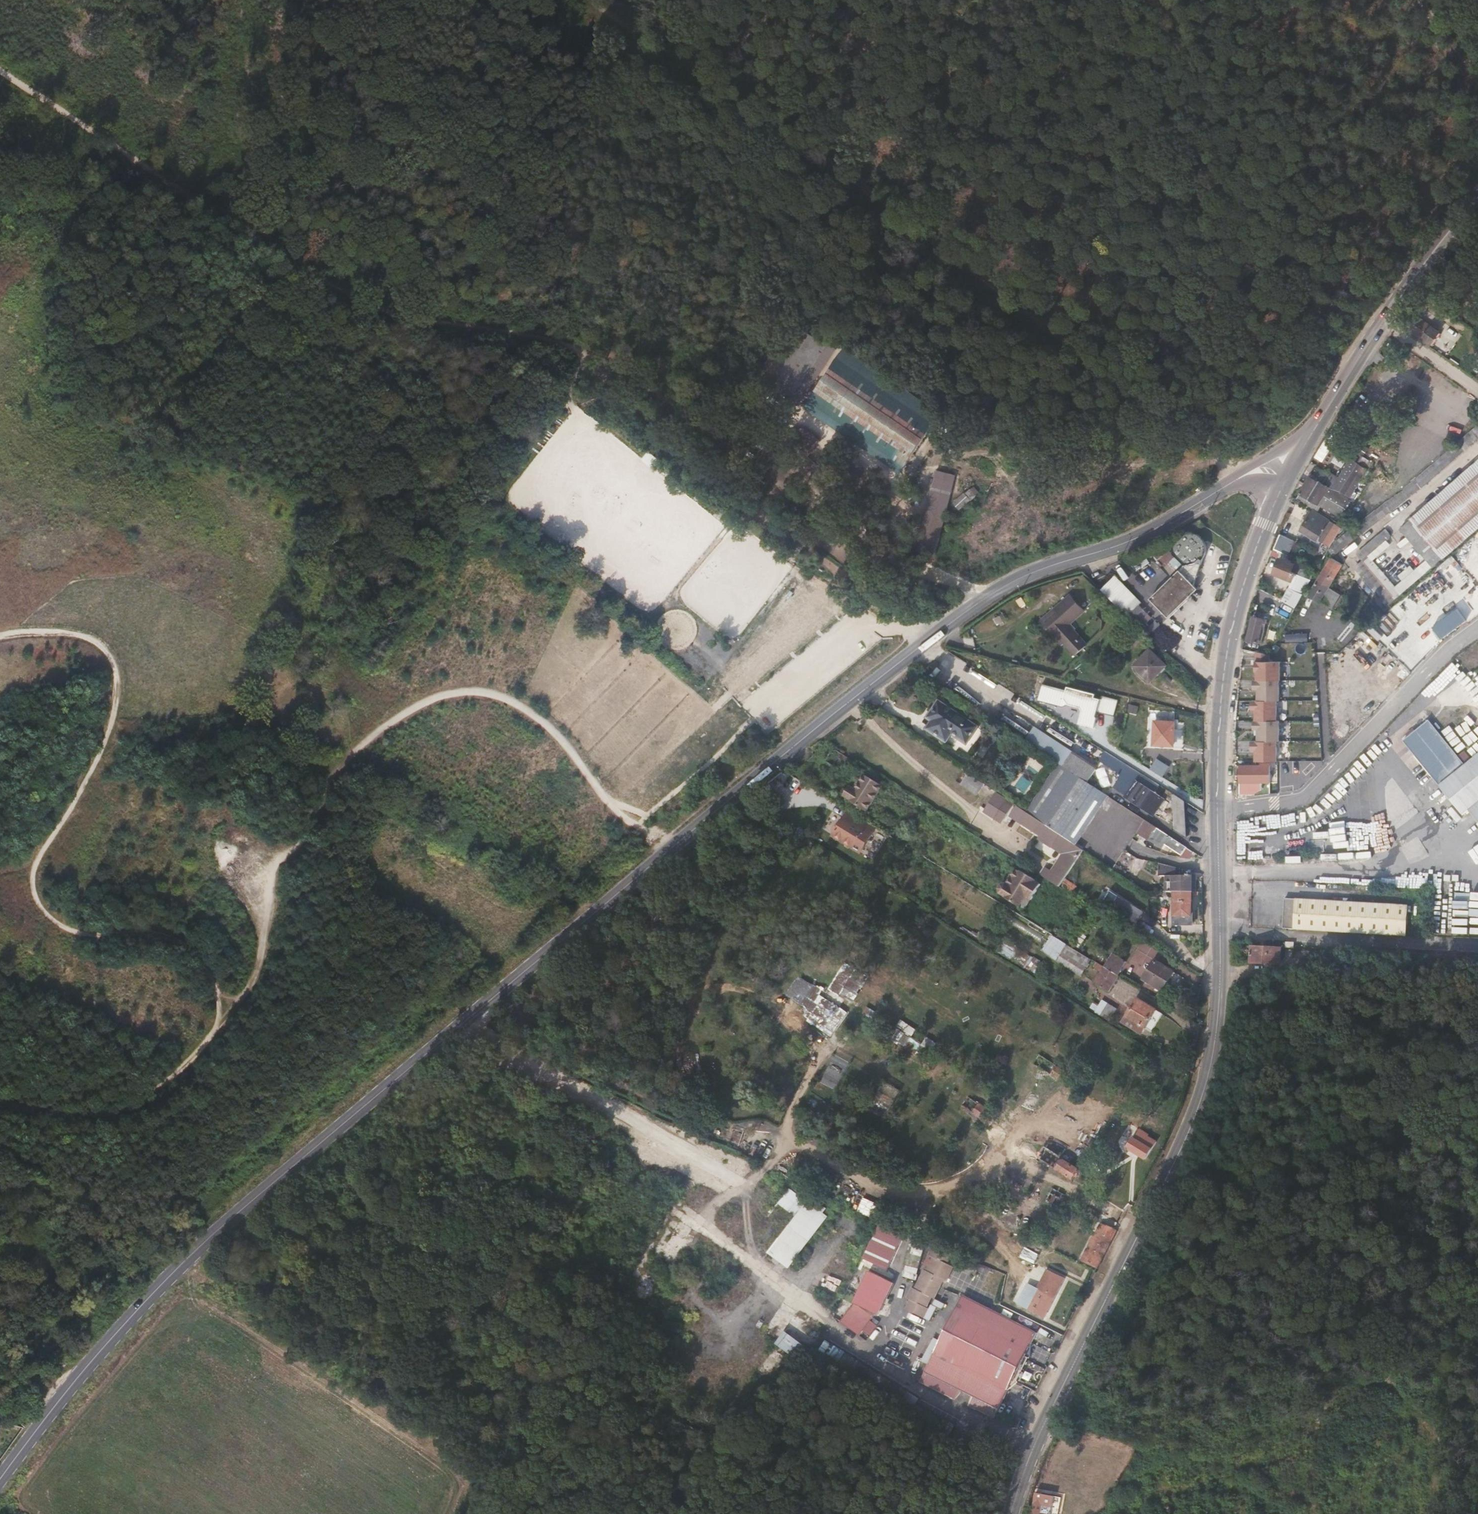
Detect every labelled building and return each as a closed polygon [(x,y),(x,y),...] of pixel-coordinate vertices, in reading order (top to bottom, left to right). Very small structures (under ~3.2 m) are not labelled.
[(1425,345),(1433,333),(1409,317),(1401,329),(1425,345)] [(756,379),(789,402),(830,341),(797,319),(756,379)] [(1443,348),(1451,351),(1454,344),(1445,341),(1443,348)] [(942,414),(846,347),(804,407),(900,474),(942,414)] [(642,459),(655,468),(662,459),(649,450),(642,459)] [(1450,451),(1354,525),(1361,534),(1457,460),(1450,451)] [(1477,526),(1477,461),(1406,523),(1438,561),(1477,526)] [(1361,487),(1372,468),(1363,463),(1360,469),(1354,466),(1339,493),(1349,498),(1353,491),(1349,489),(1353,483),(1361,487)] [(935,465),(916,550),(936,555),(955,470),(935,465)] [(1338,518),(1347,501),(1312,481),(1306,490),(1301,498),(1338,518)] [(1326,521),(1310,510),(1299,530),(1316,539),(1326,521)] [(1204,525),(1201,520),(1190,526),(1193,532),(1204,525)] [(1340,529),(1329,522),(1318,541),(1329,547),(1340,529)] [(1350,530),(1343,534),(1346,541),(1354,537),(1350,530)] [(1191,596),(1203,559),(1205,556),(1206,553),(1207,549),(1206,545),(1204,540),(1201,536),(1197,534),(1193,533),(1189,532),(1186,533),(1183,534),(1179,537),(1175,542),(1174,544),(1173,547),(1173,551),(1174,554),(1165,544),(1152,556),(1172,577),(1151,599),(1169,617),(1182,605),(1183,603),(1184,603),(1191,596)] [(1386,540),(1379,532),(1360,549),(1367,557),(1386,540)] [(1294,541),(1279,535),(1274,550),(1288,556),(1294,541)] [(1310,578),(1296,571),(1277,560),(1270,574),(1287,582),(1288,580),(1303,589),(1310,578)] [(1106,572),(1121,572),(1121,564),(1106,564),(1106,572)] [(1321,594),(1333,570),(1323,564),(1303,598),(1315,603),(1328,609),(1333,600),(1321,594)] [(1390,604),(1358,565),(1351,572),(1383,610),(1390,604)] [(1115,575),(1100,589),(1127,616),(1142,601),(1115,575)] [(1085,611),(1070,594),(1055,608),(1070,624),(1071,623),(1085,611)] [(1312,609),(1315,603),(1303,598),(1301,603),(1304,604),(1302,608),(1307,610),(1309,608),(1312,609)] [(1073,631),(1076,629),(1071,623),(1070,624),(1055,608),(1041,620),(1056,636),(1059,634),(1066,642),(1077,654),(1086,646),(1073,631)] [(1003,614),(994,618),(997,626),(1007,622),(1003,614)] [(1262,623),(1251,619),(1244,641),(1253,644),(1262,623)] [(1157,643),(1168,633),(1158,622),(1147,632),(1157,643)] [(1374,626),(1379,639),(1386,637),(1381,623),(1374,626)] [(1375,629),(1368,630),(1371,645),(1378,643),(1375,629)] [(1066,642),(1059,634),(1056,636),(1063,645),(1066,642)] [(1363,640),(1368,654),(1373,653),(1369,639),(1363,640)] [(1467,650),(1464,652),(1467,656),(1471,653),(1472,655),(1476,652),(1471,645),(1466,649),(1467,650)] [(1151,682),(1167,665),(1150,649),(1134,666),(1151,682)] [(1258,666),(1257,679),(1281,680),(1280,667),(1258,666)] [(1257,680),(1256,693),(1280,695),(1280,681),(1257,680)] [(1079,722),(1081,713),(1089,714),(1092,695),(1071,691),(1066,719),(1079,722)] [(1257,694),(1256,707),(1280,708),(1280,695),(1257,694)] [(967,743),(978,727),(939,701),(932,712),(937,715),(932,721),(932,722),(928,729),(947,741),(952,733),(967,743)] [(1256,708),(1256,722),(1279,723),(1279,709),(1256,708)] [(932,721),(937,715),(932,712),(932,711),(927,718),(932,722),(932,721)] [(1432,715),(1409,734),(1468,808),(1475,803),(1477,806),(1477,753),(1469,760),(1432,715)] [(1100,727),(1111,727),(1112,717),(1100,716),(1100,727)] [(1174,746),(1175,721),(1154,720),(1153,745),(1174,746)] [(1255,723),(1255,737),(1278,738),(1278,725),(1255,723)] [(1097,769),(1078,757),(1074,755),(1068,763),(1050,752),(1056,743),(1034,729),(1025,742),(1059,763),(1088,782),(1097,769)] [(1290,736),(1281,737),(1278,748),(1277,761),(1300,762),(1300,741),(1290,741),(1290,736)] [(958,739),(954,747),(967,753),(971,745),(958,739)] [(1255,740),(1253,760),(1277,761),(1277,741),(1255,740)] [(1068,763),(1074,755),(1056,743),(1050,752),(1068,763)] [(1160,785),(1141,773),(1115,757),(1106,751),(1100,761),(1100,762),(1116,771),(1117,772),(1119,779),(1114,787),(1127,796),(1127,795),(1161,817),(1170,802),(1166,800),(1155,793),(1160,785)] [(1116,771),(1100,762),(1097,767),(1113,776),(1116,771)] [(1076,845),(1109,795),(1088,782),(1059,763),(1027,812),(1028,813),(1076,845)] [(1262,783),(1262,769),(1232,768),(1232,791),(1243,792),(1244,783),(1262,783)] [(846,799),(869,812),(884,785),(861,772),(846,799)] [(980,789),(984,783),(974,777),(970,783),(980,789)] [(1360,800),(1361,832),(1371,831),(1369,782),(1359,783),(1360,800)] [(1270,792),(1284,790),(1283,783),(1268,786),(1270,792)] [(1002,822),(1012,807),(1005,803),(1007,800),(997,793),(986,809),(982,807),(981,808),(1002,822)] [(1184,803),(1173,803),(1174,832),(1184,832),(1184,803)] [(1022,818),(1026,812),(1018,806),(1014,812),(1022,818)] [(862,852),(877,828),(851,812),(846,819),(845,819),(836,833),(838,835),(837,837),(835,835),(835,836),(862,852)] [(1347,812),(1292,816),(1294,835),(1349,831),(1347,812)] [(1059,886),(1083,849),(1077,845),(1076,845),(1028,813),(1022,822),(1042,836),(1040,839),(1051,846),(1053,844),(1067,853),(1054,873),(1051,871),(1046,868),(1041,875),(1059,886)] [(1187,847),(1170,836),(1145,820),(1137,833),(1149,840),(1150,840),(1163,848),(1166,844),(1166,843),(1182,855),(1187,847)] [(1067,853),(1053,844),(1051,846),(1063,854),(1051,871),(1054,873),(1067,853)] [(1124,870),(1132,859),(1123,853),(1113,869),(1119,873),(1124,876),(1127,871),(1125,870),(1125,871),(1124,870)] [(1197,892),(1197,876),(1193,876),(1180,876),(1181,869),(1180,868),(1159,863),(1159,877),(1166,876),(1166,877),(1165,877),(1166,892),(1174,892),(1194,892),(1197,892)] [(1023,911),(1041,884),(1014,867),(996,894),(1023,911)] [(1477,893),(1477,871),(1462,870),(1461,912),(1474,912),(1474,893),(1477,893)] [(1194,918),(1194,892),(1174,892),(1174,918),(1194,918)] [(1410,900),(1286,897),(1285,924),(1409,927),(1410,900)] [(1123,915),(1140,920),(1142,909),(1125,905),(1123,915)] [(1078,949),(1087,936),(1081,933),(1073,946),(1078,949)] [(1073,947),(1054,936),(1045,949),(1083,973),(1092,959),(1073,947)] [(1009,958),(1017,946),(1017,945),(1007,939),(1006,940),(1005,939),(1002,944),(1001,943),(997,951),(999,952),(1009,958)] [(1016,963),(1024,951),(1017,946),(1009,958),(1016,963)] [(1278,965),(1279,948),(1254,947),(1253,964),(1278,965)] [(1026,969),(1033,958),(1026,953),(1024,952),(1024,951),(1016,963),(1018,964),(1025,968),(1026,969)] [(1119,975),(1127,962),(1113,953),(1104,967),(1107,968),(1113,972),(1119,975)] [(1038,977),(1046,964),(1034,956),(1033,958),(1026,969),(1038,976),(1038,977)] [(1162,991),(1174,972),(1156,961),(1144,979),(1162,991)] [(1109,991),(1119,976),(1119,975),(1119,976),(1113,972),(1107,968),(1104,967),(1097,962),(1094,967),(1101,971),(1094,982),(1109,991)] [(1142,1034),(1156,1009),(1138,998),(1124,1023),(1142,1034)] [(1110,1021),(1117,1010),(1102,1001),(1100,1005),(1096,1011),(1095,1012),(1110,1021)] [(1096,1011),(1100,1005),(1095,1002),(1094,1003),(1093,1003),(1091,1008),(1096,1011)] [(917,1030),(902,1020),(896,1027),(906,1033),(899,1043),(904,1046),(910,1038),(911,1036),(912,1037),(917,1030)] [(899,1043),(906,1033),(896,1027),(893,1025),(886,1037),(898,1045),(899,1043)] [(916,1055),(922,1043),(912,1037),(911,1036),(910,1038),(904,1046),(906,1048),(906,1049),(916,1055)] [(1152,1148),(1143,1143),(1147,1135),(1140,1130),(1135,1138),(1132,1137),(1129,1143),(1126,1148),(1145,1160),(1152,1148)] [(1073,1181),(1080,1169),(1062,1157),(1055,1169),(1073,1181)] [(1061,1234),(1079,1202),(1063,1192),(1054,1187),(1046,1200),(1055,1205),(1045,1224),(1061,1234)] [(797,1218),(809,1203),(790,1188),(778,1203),(797,1218)] [(805,1238),(826,1212),(820,1207),(821,1206),(816,1202),(794,1229),(805,1238)] [(892,1261),(906,1229),(883,1219),(867,1250),(892,1261)] [(1099,1268),(1117,1231),(1101,1223),(1088,1248),(1083,1260),(1099,1268)] [(790,1269),(810,1242),(805,1238),(794,1229),(774,1257),(790,1269)] [(934,1299),(944,1280),(947,1281),(954,1267),(947,1264),(953,1253),(935,1244),(929,1255),(934,1258),(928,1271),(925,1270),(915,1289),(913,1288),(907,1298),(911,1300),(906,1309),(924,1318),(929,1308),(927,1307),(932,1297),(934,1299)] [(730,1257),(755,1272),(759,1266),(734,1251),(730,1257)] [(1055,1298),(1065,1279),(1042,1268),(1040,1271),(1046,1274),(1038,1289),(1055,1297),(1055,1298)] [(915,1281),(918,1275),(905,1270),(903,1277),(915,1281)] [(646,1271),(629,1303),(647,1312),(664,1280),(646,1271)] [(877,1314),(892,1282),(870,1271),(854,1303),(855,1303),(855,1304),(877,1314)] [(826,1284),(835,1288),(838,1281),(829,1277),(826,1284)] [(1038,1289),(1029,1284),(1019,1303),(1045,1317),(1055,1298),(1055,1297),(1038,1289)] [(1022,1364),(1025,1357),(1030,1359),(1032,1344),(1038,1333),(963,1295),(925,1372),(920,1382),(956,1399),(963,1391),(981,1400),(976,1409),(995,1418),(999,1409),(1009,1389),(1018,1384),(1014,1380),(1017,1373),(1021,1375),(1025,1366),(1022,1364)] [(1010,1308),(1013,1300),(1004,1296),(1001,1303),(1002,1304),(1010,1308)] [(860,1335),(874,1317),(855,1304),(855,1303),(841,1321),(860,1335)] [(679,1309),(670,1322),(675,1325),(684,1312),(679,1309)] [(813,1352),(785,1331),(776,1344),(803,1364),(812,1353),(813,1352)] [(819,1351),(839,1365),(847,1353),(826,1340),(819,1351)] [(1054,1499),(1039,1496),(1038,1503),(1053,1506),(1054,1499)]
